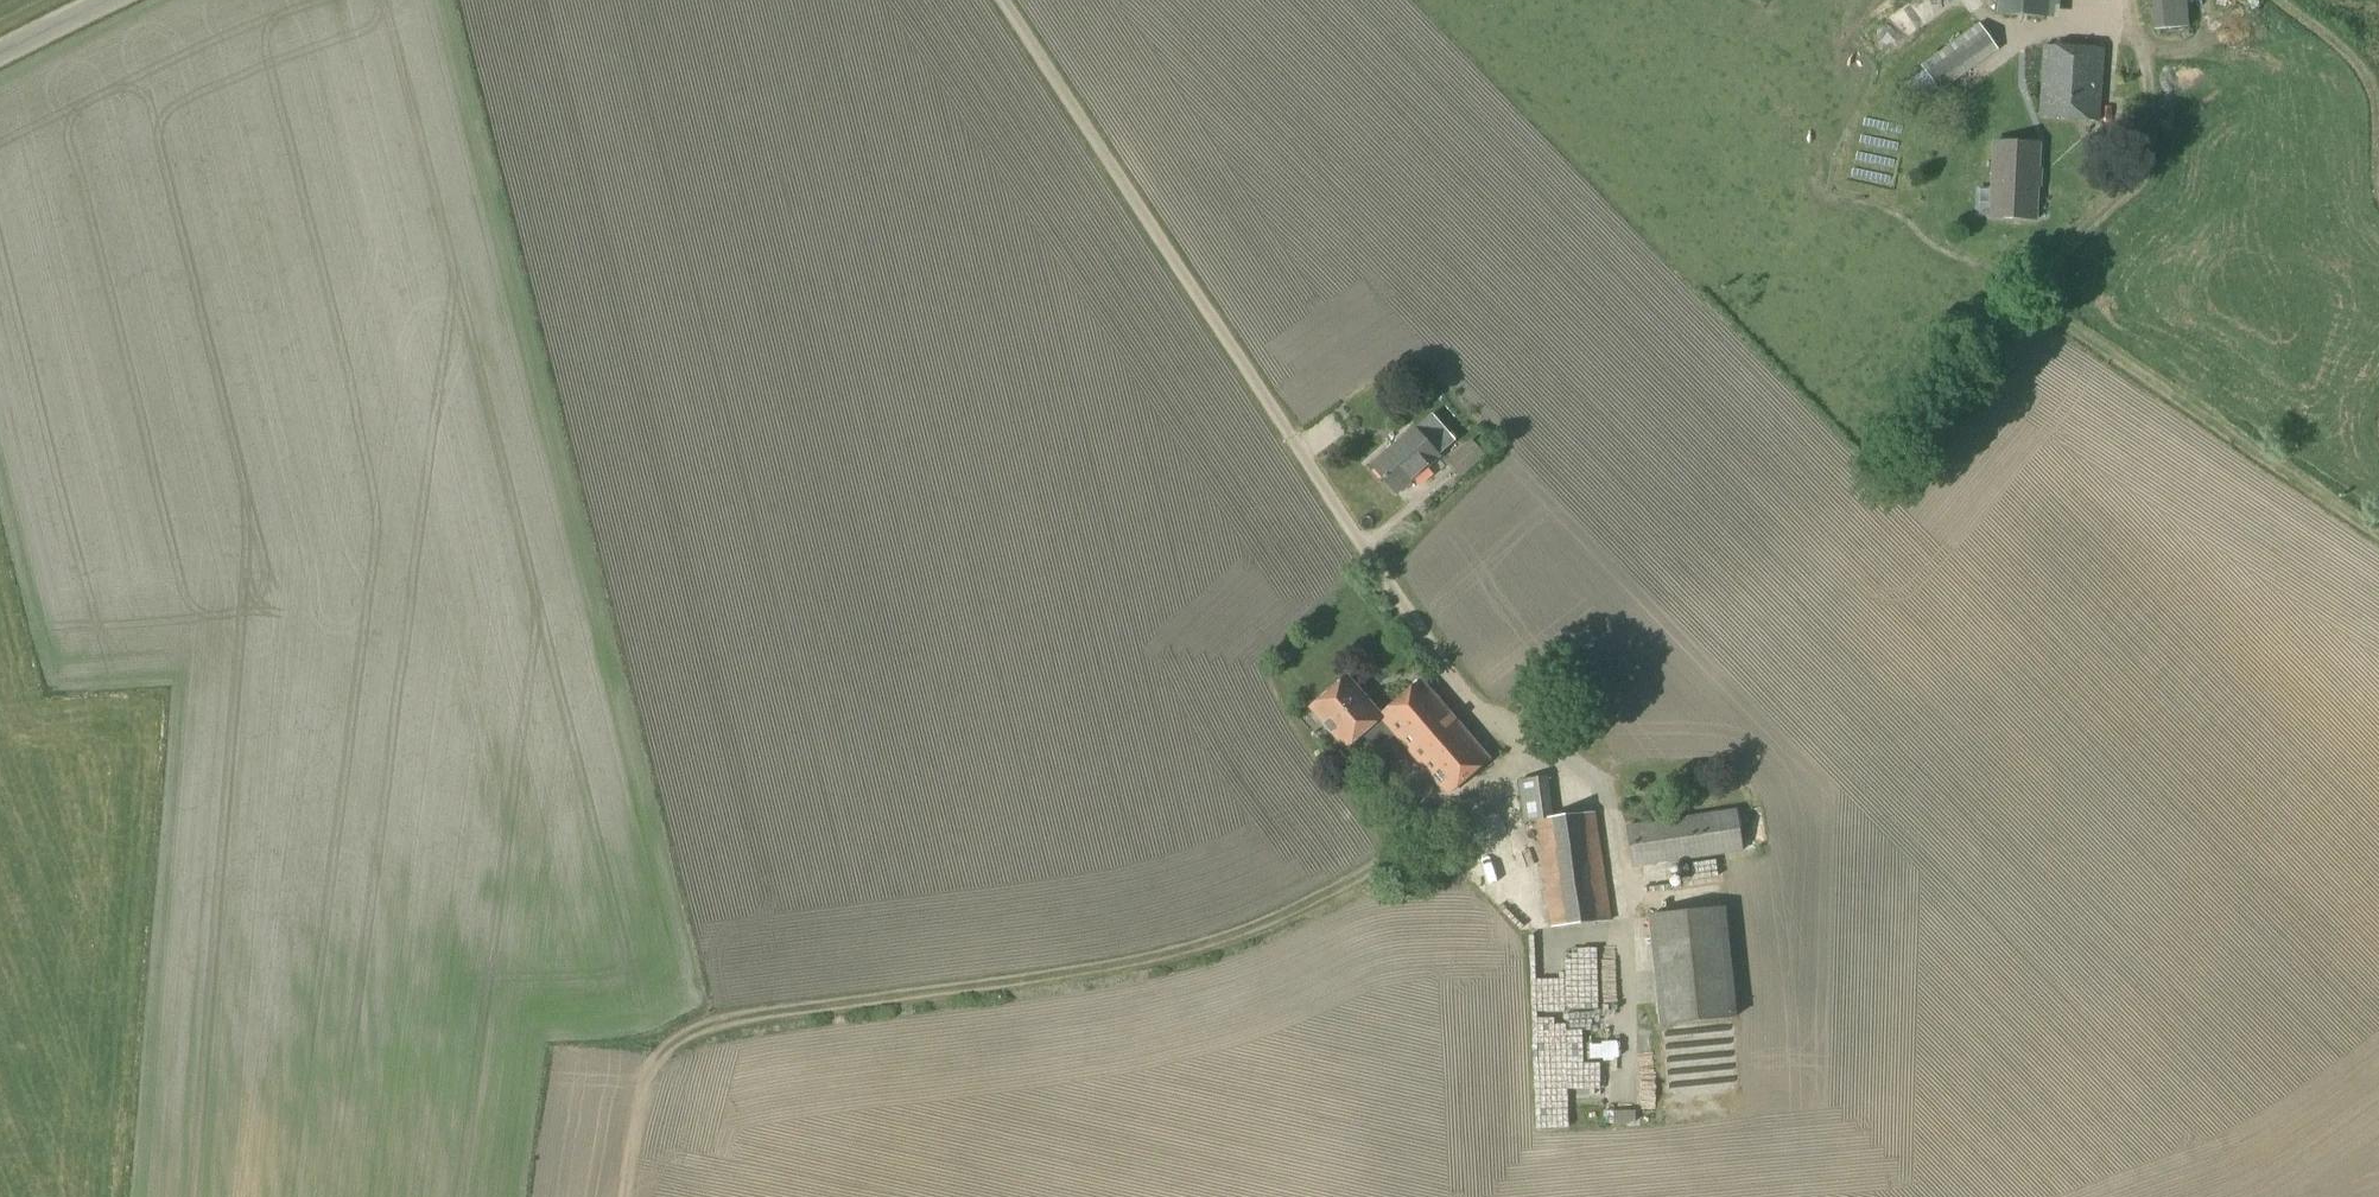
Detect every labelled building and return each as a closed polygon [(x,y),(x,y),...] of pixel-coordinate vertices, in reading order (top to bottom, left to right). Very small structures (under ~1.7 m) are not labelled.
[(1998,16),(2048,18),(2058,19),(2059,0),(1999,0),(1998,16)] [(2187,27),(2185,0),(2152,0),(2155,30),(2187,27)] [(1940,92),(1998,50),(1978,24),(1921,66),(1940,92)] [(2100,121),(2105,49),(2046,44),(2041,117),(2100,121)] [(1910,133),(1892,131),(1895,113),(1874,111),(1871,137),(1909,142),(1910,133)] [(2037,219),(2040,144),(1995,142),(1992,217),(2037,219)] [(1413,429),(1370,466),(1396,496),(1439,459),(1437,457),(1455,442),(1432,415),(1414,430),(1413,429)] [(1461,477),(1485,456),(1471,440),(1447,462),(1461,477)] [(1382,716),(1348,677),(1312,709),(1347,748),(1357,739),(1371,754),(1395,733),(1449,795),(1491,759),(1422,681),(1382,716)] [(1553,819),(1546,775),(1517,780),(1523,823),(1534,822),(1551,931),(1611,922),(1595,812),(1553,819)] [(1632,869),(1743,852),(1737,809),(1626,826),(1632,869)] [(1537,994),(1538,1036),(1572,1035),(1570,972),(1536,973),(1537,994)] [(1658,1025),(1736,1018),(1734,996),(1656,1003),(1658,1025)] [(1574,1038),(1539,1037),(1538,1077),(1572,1078),(1574,1038)] [(1568,1103),(1542,1104),(1542,1147),(1568,1147),(1568,1103)] [(1620,1118),(1638,1117),(1637,1103),(1619,1105),(1620,1118)]
